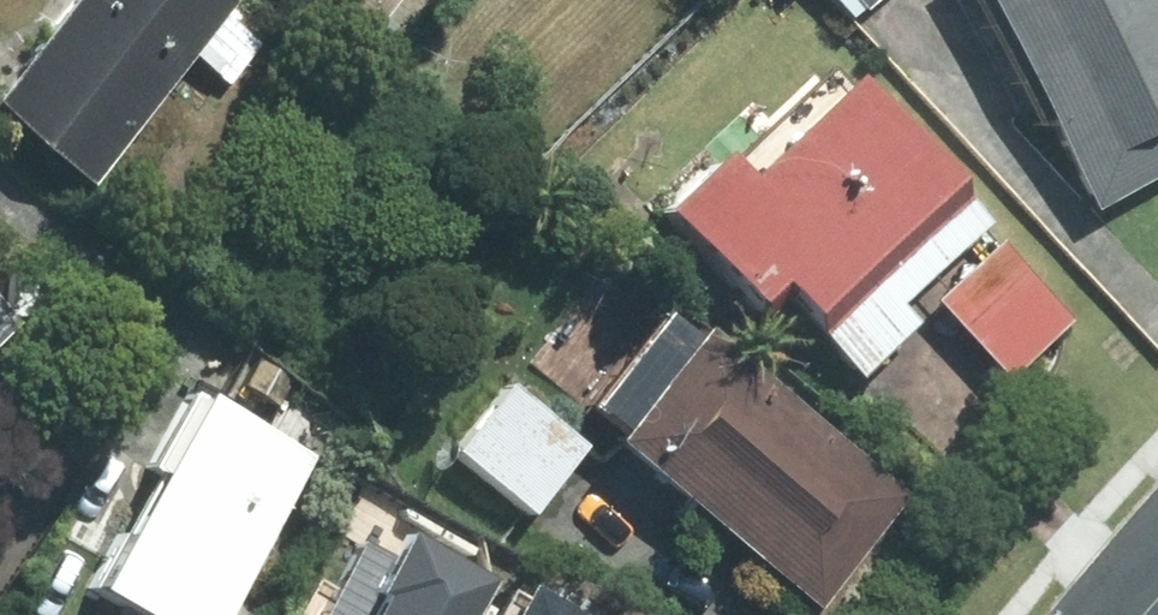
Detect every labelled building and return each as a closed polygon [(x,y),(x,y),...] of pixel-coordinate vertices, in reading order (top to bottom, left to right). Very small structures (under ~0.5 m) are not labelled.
[(234,6),(226,0),(70,0),(0,89),(0,120),(89,190),(190,61),(226,89),(259,47),(223,19),(234,6)] [(396,0),(325,0),(369,34),(396,0)] [(850,24),(879,0),(829,0),(850,24)] [(1090,213),(1157,177),(1157,0),(975,0),(1090,213)] [(894,308),(983,225),(847,83),(740,184),(714,157),(656,213),(750,311),(770,292),(854,381),(912,326),(894,308)] [(1070,322),(995,244),(931,306),(1005,383),(1070,322)] [(16,327),(0,312),(0,343),(16,327)] [(607,448),(814,614),(907,501),(699,334),(690,345),(661,321),(585,414),(614,438),(607,448)] [(309,462),(258,435),(287,383),(252,364),(230,404),(192,384),(144,473),(154,479),(90,597),(115,611),(113,614),(225,614),(309,462)] [(585,451),(506,388),(450,457),(529,520),(585,451)] [(521,592),(508,614),(563,614),(521,592)]
